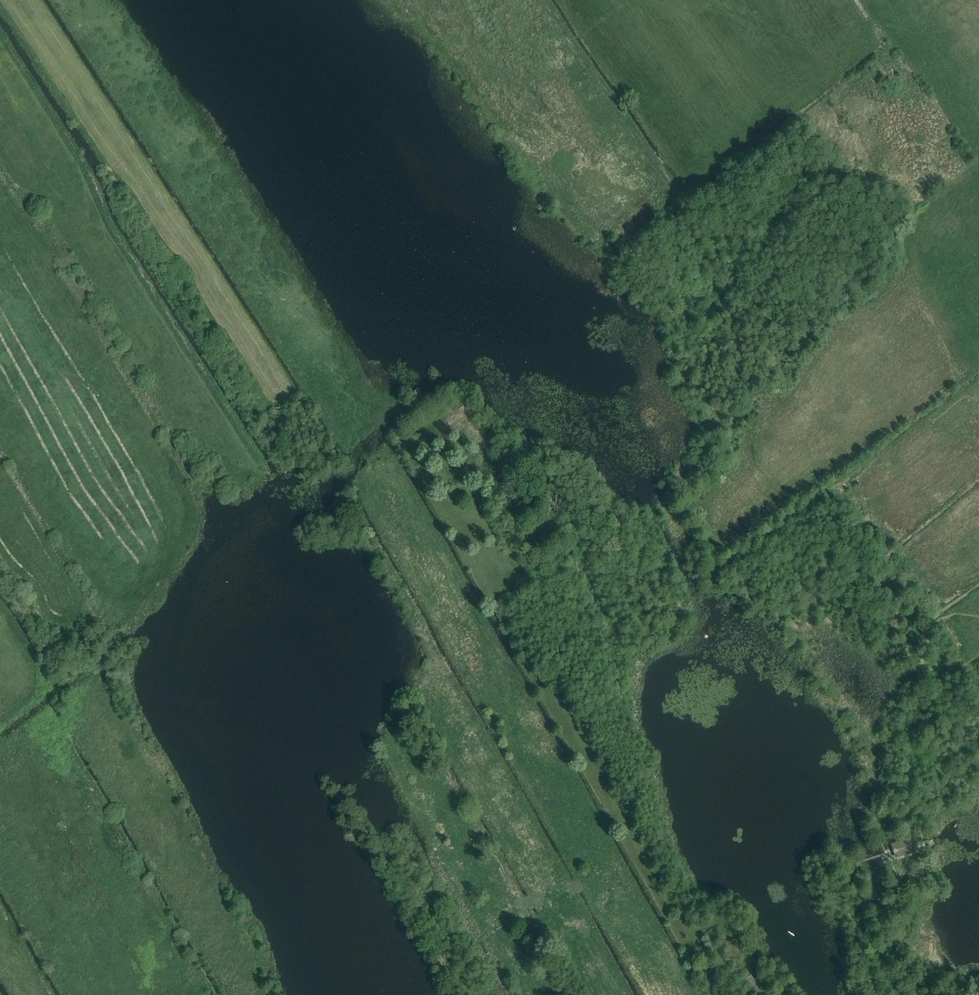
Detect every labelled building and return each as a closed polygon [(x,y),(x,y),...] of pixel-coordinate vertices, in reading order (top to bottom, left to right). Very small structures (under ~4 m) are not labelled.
[(553,524),(548,516),(531,527),(537,535),(553,524)] [(909,840),(894,845),(897,857),(913,852),(909,840)] [(489,934),(495,931),(491,924),(486,927),(489,934)] [(754,973),(747,978),(752,987),(759,982),(754,973)] [(758,994),(761,994),(764,993),(758,986),(753,990),(758,994)]
